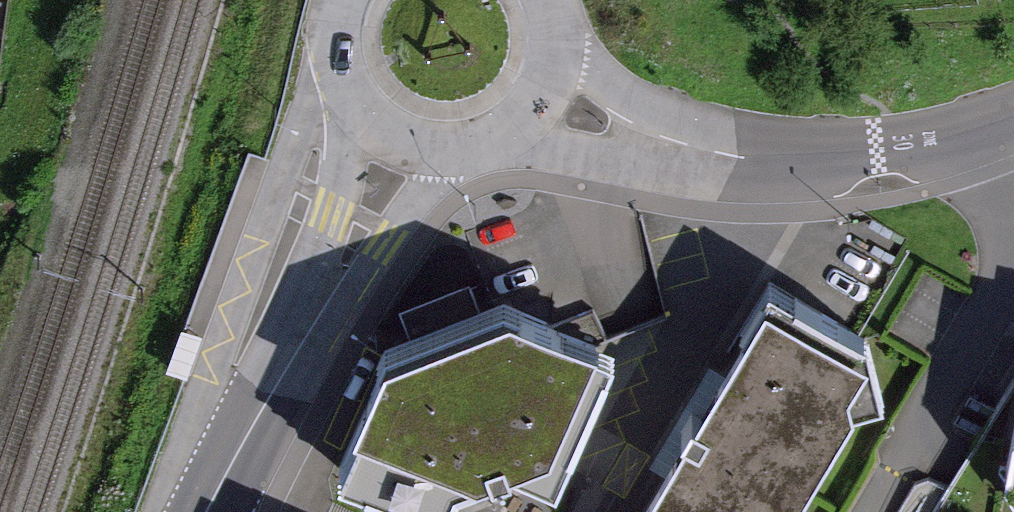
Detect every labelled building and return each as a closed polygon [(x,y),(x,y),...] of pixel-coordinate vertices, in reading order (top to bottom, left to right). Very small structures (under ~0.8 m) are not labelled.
[(771,294),(646,511),(798,511),(855,415),(886,409),(882,362),(771,294)] [(393,355),(346,468),(433,511),(449,511),(460,491),(524,466),(558,488),(618,353),(516,310),(393,355)]
